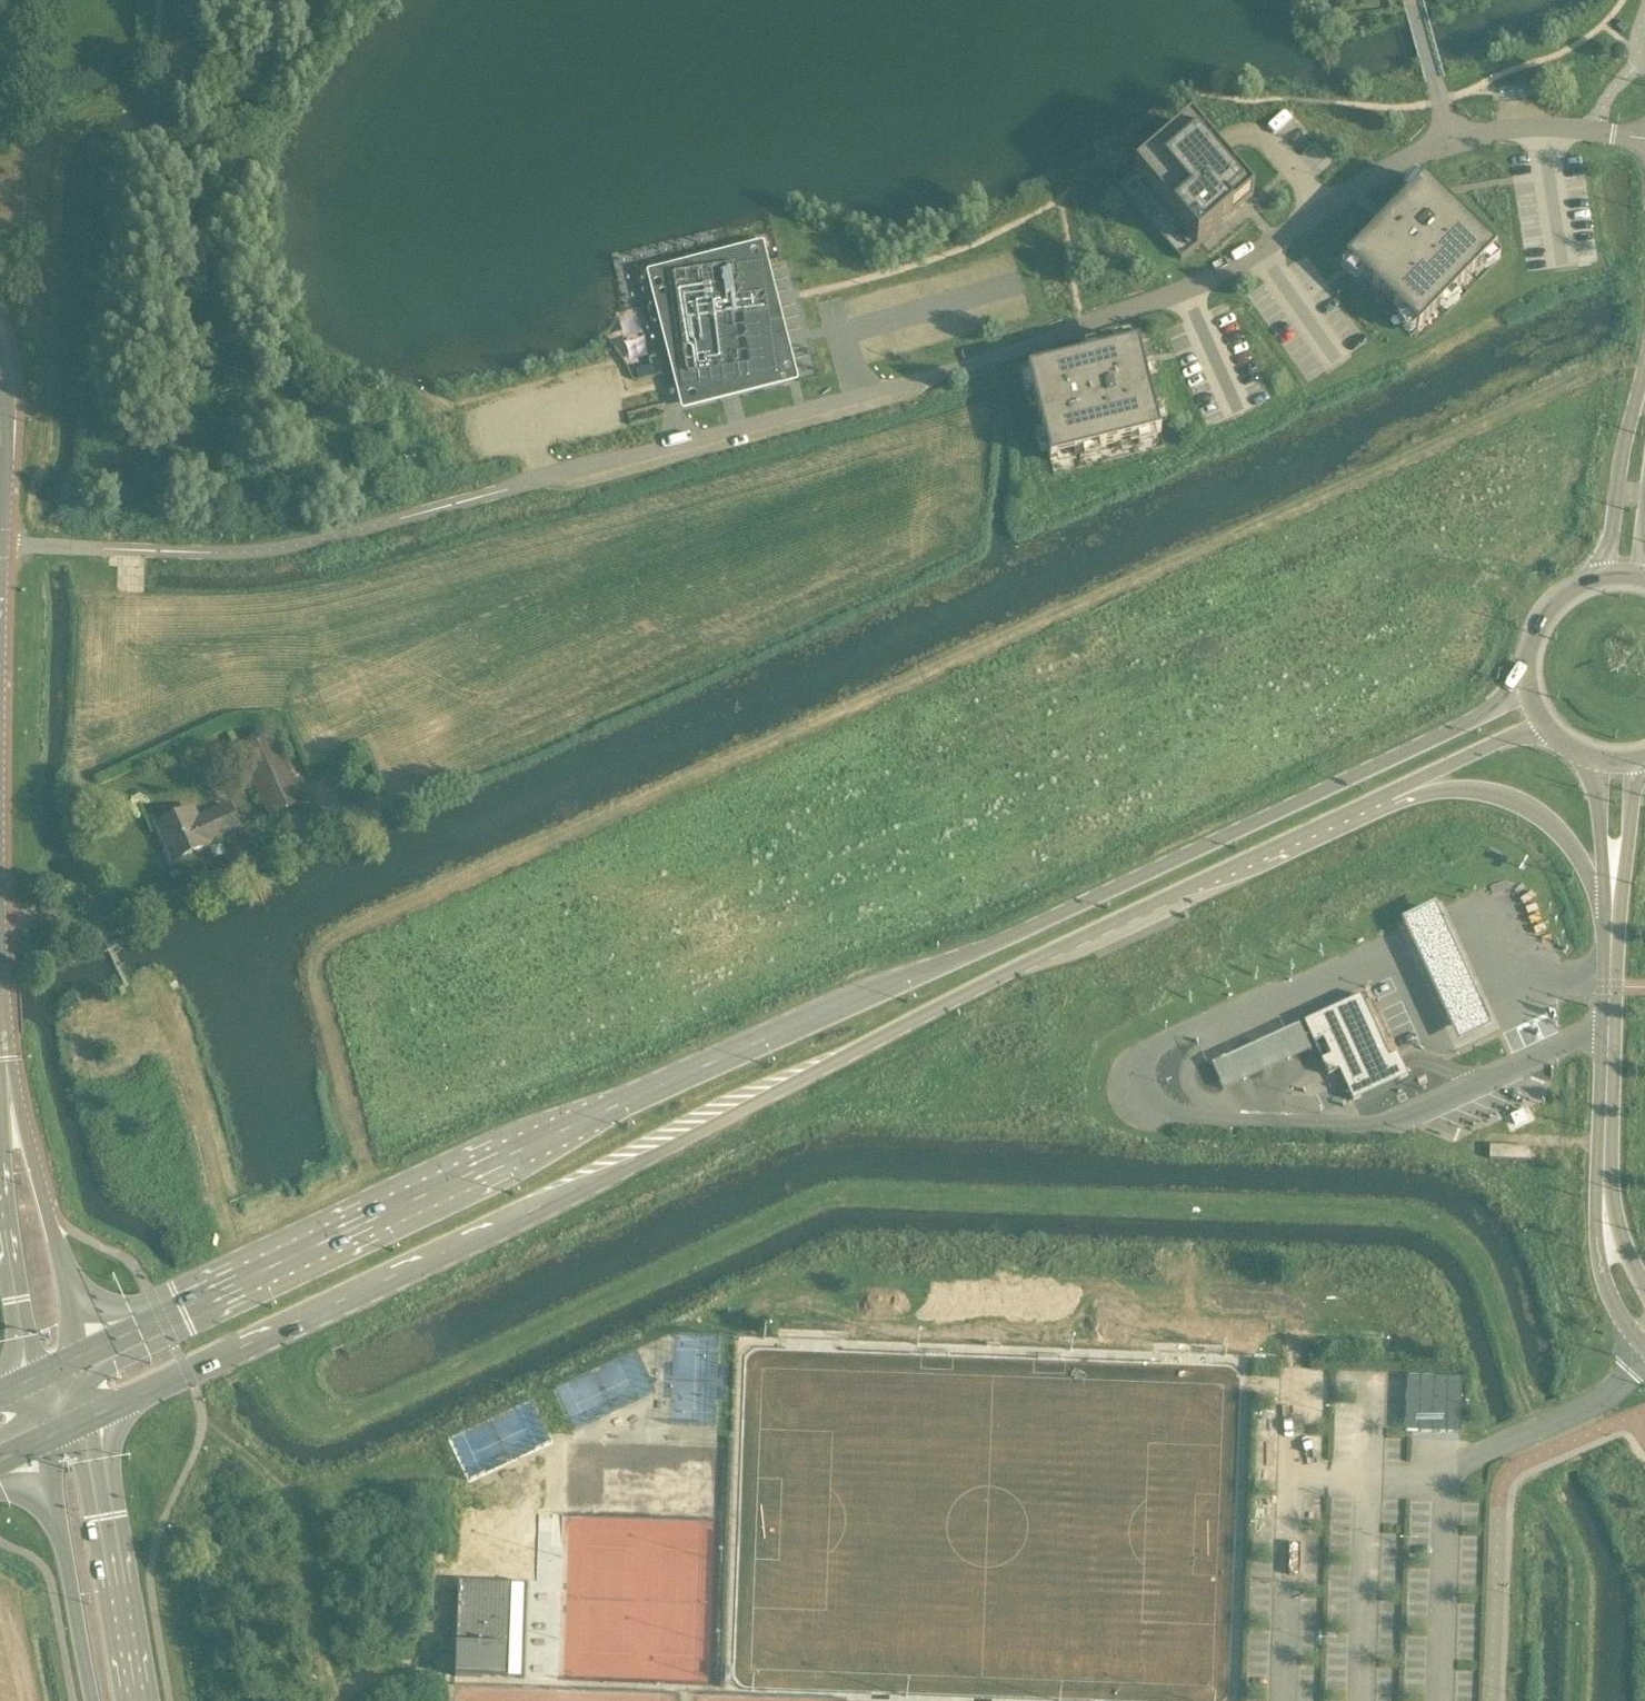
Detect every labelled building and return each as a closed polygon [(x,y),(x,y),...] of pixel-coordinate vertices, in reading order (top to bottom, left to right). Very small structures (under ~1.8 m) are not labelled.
[(1131,202),(1181,260),(1201,242),(1252,198),(1218,159),(1206,144),(1190,125),(1118,187),(1131,202)] [(1417,330),(1495,250),(1439,195),(1423,179),(1345,259),(1372,286),(1417,330)] [(764,261),(665,275),(678,370),(680,389),(681,389),(681,390),(682,390),(683,390),(718,385),(719,385),(719,384),(719,383),(719,382),(733,380),(734,382),(735,383),(736,383),(737,383),(778,377),(779,377),(779,376),(779,375),(764,261)] [(1138,343),(1027,370),(1050,461),(1160,434),(1138,343)] [(267,817),(307,799),(277,733),(238,751),(267,817)] [(209,842),(240,828),(230,806),(199,819),(194,808),(158,824),(174,861),(210,845),(209,842)] [(1433,900),(1398,915),(1452,1041),(1489,1025),(1433,900)] [(1330,1055),(1321,1060),(1328,1075),(1339,1071),(1348,1090),(1353,1101),(1408,1076),(1402,1064),(1397,1053),(1389,1057),(1361,995),(1304,1021),(1314,1044),(1322,1039),(1330,1055)] [(1304,1021),(1214,1062),(1224,1085),(1314,1044),(1304,1021)] [(1531,1161),(1532,1147),(1489,1146),(1489,1159),(1531,1161)] [(1405,1428),(1405,1431),(1460,1433),(1462,1378),(1409,1376),(1407,1376),(1405,1428)] [(542,1494),(542,1473),(505,1472),(505,1493),(542,1494)] [(459,1582),(455,1677),(481,1678),(482,1671),(508,1671),(511,1590),(485,1590),(485,1582),(459,1582)] [(702,1673),(704,1618),(604,1614),(602,1669),(702,1673)]
